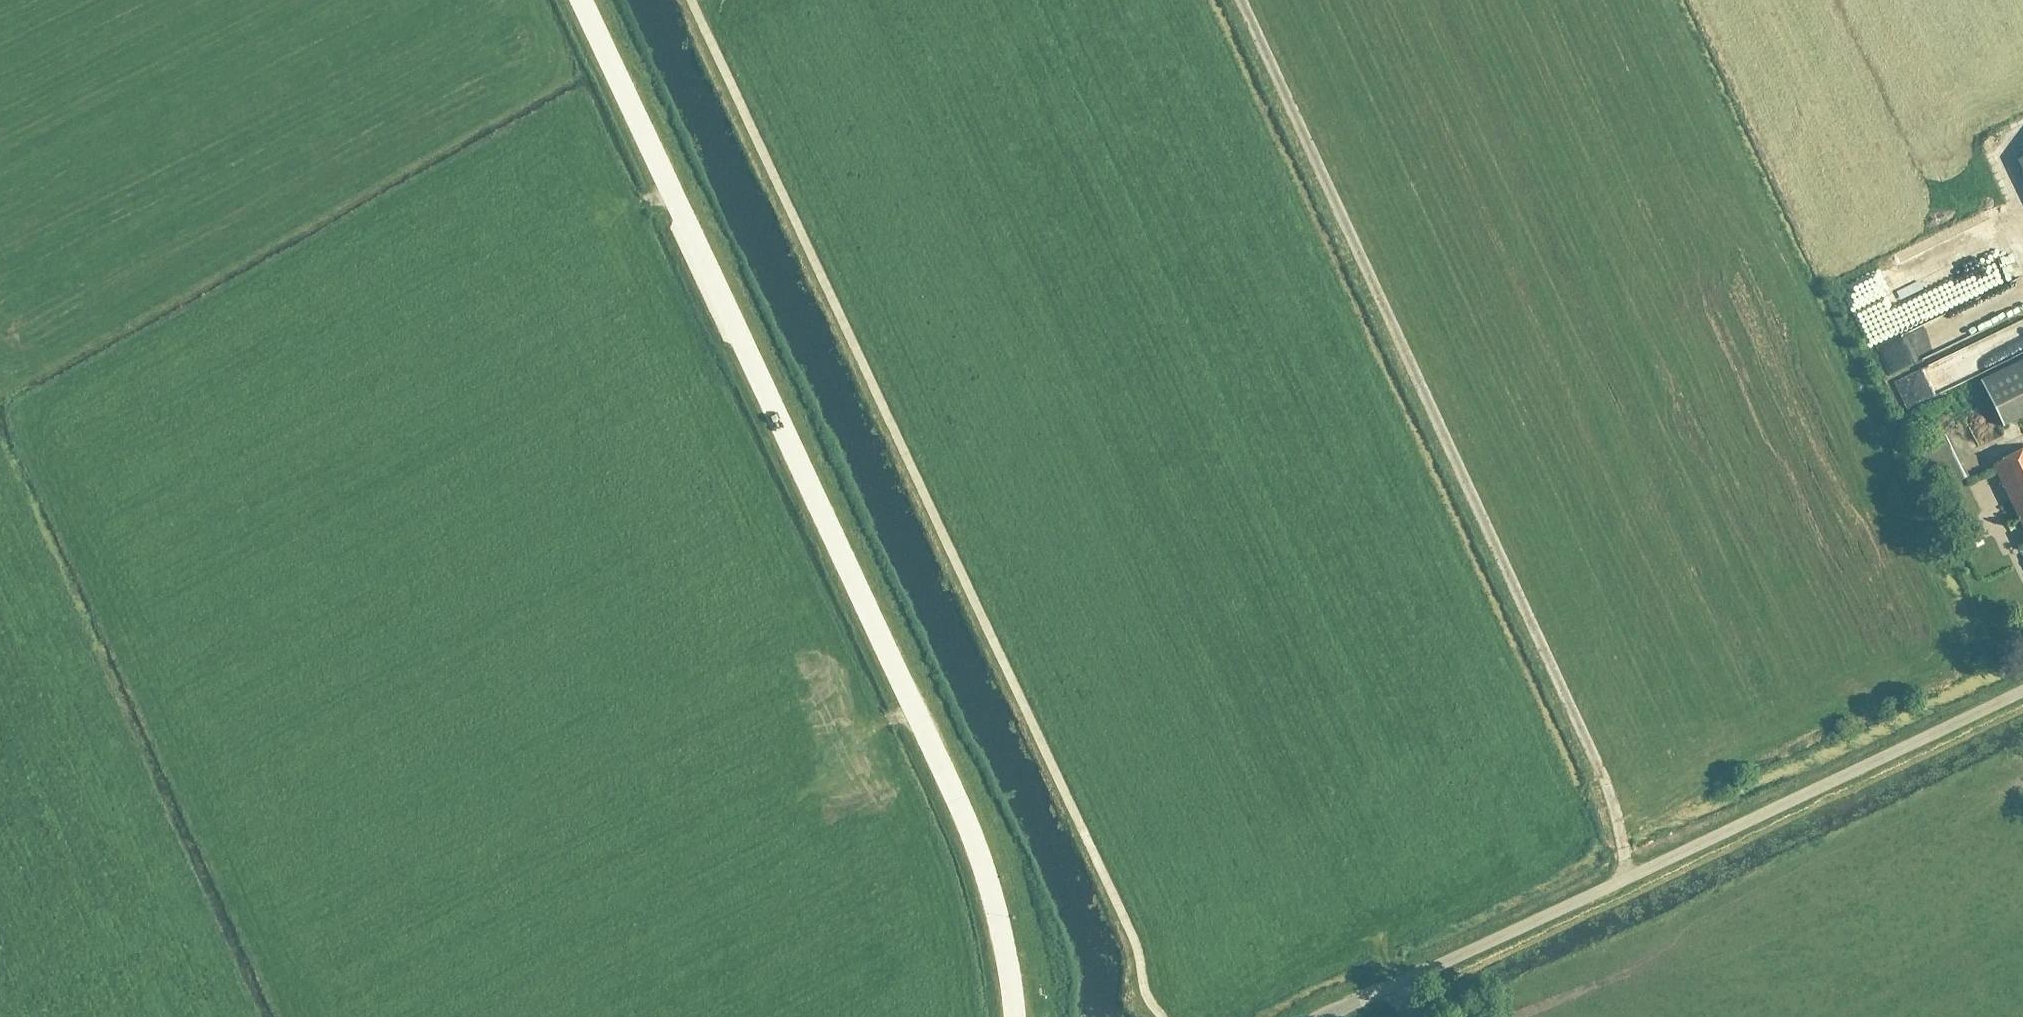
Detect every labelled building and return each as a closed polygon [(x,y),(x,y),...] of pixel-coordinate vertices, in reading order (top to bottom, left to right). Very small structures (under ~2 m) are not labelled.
[(1950,379),(2017,359),(2011,338),(1944,359),(1950,379)] [(1980,382),(2002,426),(2022,416),(2022,361),(1980,382)] [(1905,414),(1954,390),(1941,363),(1892,387),(1905,414)] [(1917,450),(1939,492),(1968,477),(1947,435),(1917,450)] [(1993,466),(2022,529),(2022,451),(1993,466)]
